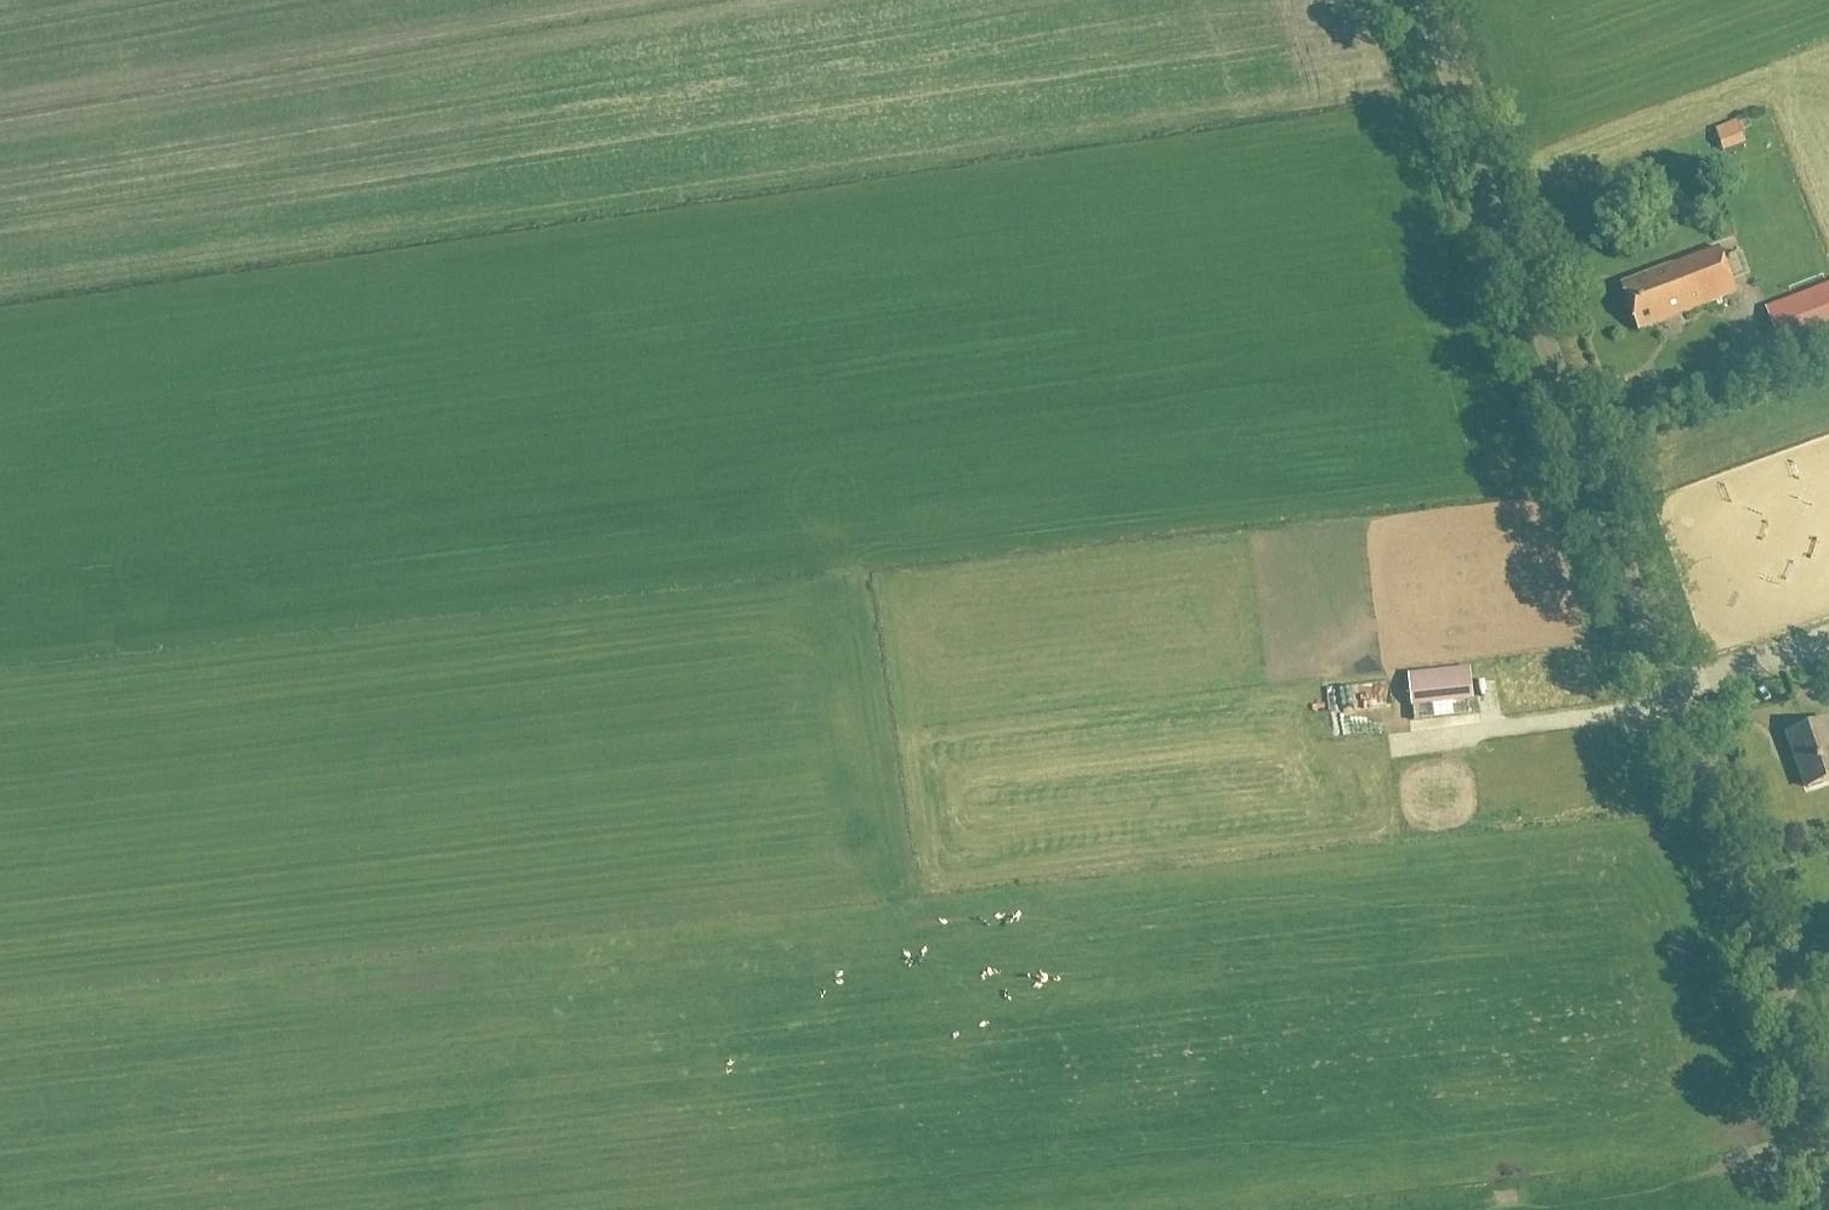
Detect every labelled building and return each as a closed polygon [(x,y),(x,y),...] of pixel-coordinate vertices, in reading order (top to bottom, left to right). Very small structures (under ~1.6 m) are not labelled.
[(1719,248),(1620,286),(1637,331),(1736,293),(1719,248)] [(1767,308),(1783,348),(1828,330),(1828,283),(1767,308)] [(1470,672),(1409,679),(1413,708),(1414,721),(1472,714),(1471,702),(1473,701),(1470,672)] [(1827,721),(1788,734),(1806,788),(1828,780),(1828,727),(1827,721)]
